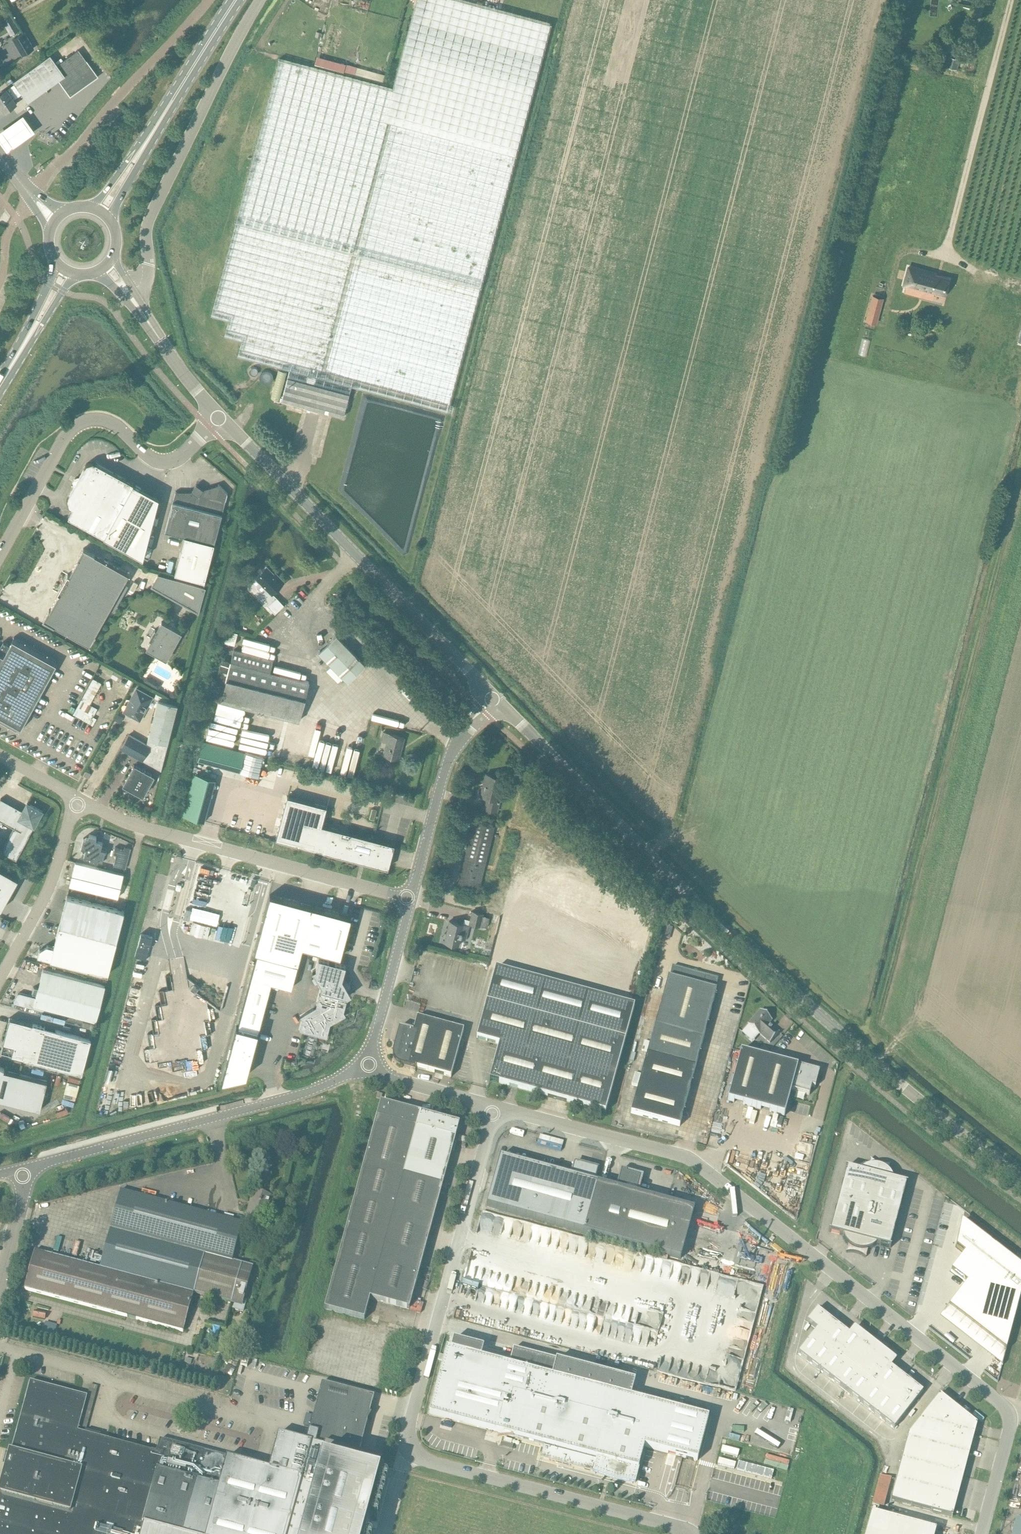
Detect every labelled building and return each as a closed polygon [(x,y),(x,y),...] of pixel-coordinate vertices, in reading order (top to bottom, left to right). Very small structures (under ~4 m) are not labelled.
[(288,63),(279,60),(211,315),(228,320),(224,336),(242,340),(238,356),(290,369),(281,400),(343,417),(351,386),(447,411),(480,287),(551,25),(461,0),(415,0),(392,90),(288,63)] [(929,17),(937,18),(939,0),(931,0),(929,17)] [(34,48),(25,32),(12,39),(23,56),(34,48)] [(15,83),(6,89),(0,93),(0,104),(5,111),(16,103),(14,99),(22,94),(28,102),(59,80),(70,96),(98,76),(79,50),(58,65),(50,55),(27,71),(13,81),(15,83)] [(957,70),(960,59),(949,57),(946,67),(957,70)] [(0,134),(0,143),(7,153),(35,133),(24,117),(0,134)] [(907,265),(902,286),(905,287),(904,292),(932,300),(934,294),(944,297),(945,295),(950,279),(949,279),(949,278),(941,276),(942,275),(934,273),(934,272),(907,265)] [(986,287),(983,299),(992,302),(996,290),(986,287)] [(872,295),(866,321),(876,324),(883,298),(872,295)] [(159,498),(134,484),(93,462),(86,464),(79,477),(75,478),(73,482),(74,486),(67,499),(69,506),(73,508),(68,517),(143,558),(159,498)] [(214,544),(225,502),(228,493),(219,484),(211,487),(203,489),(196,484),(192,491),(184,492),(175,491),(172,503),(165,531),(185,536),(175,574),(205,581),(214,544)] [(44,619),(52,624),(89,645),(129,574),(83,548),(78,558),(79,559),(70,575),(67,574),(57,592),(59,594),(50,610),(49,609),(44,619)] [(256,577),(255,578),(266,589),(259,597),(261,599),(268,606),(275,613),(279,609),(284,605),(277,598),(272,593),(284,582),(278,576),(277,577),(267,567),(256,577)] [(199,613),(206,587),(158,574),(151,586),(199,613)] [(166,659),(182,631),(161,619),(156,628),(150,638),(152,639),(147,648),(166,659)] [(219,640),(226,641),(235,644),(238,634),(238,632),(222,628),(219,640)] [(336,635),(319,652),(332,665),(326,670),(332,676),(338,682),(343,677),(347,681),(365,664),(336,635)] [(24,722),(58,661),(14,637),(10,645),(4,642),(1,646),(0,646),(0,720),(19,731),(24,722)] [(234,650),(231,660),(222,658),(212,698),(299,721),(309,682),(270,671),(273,660),(234,650)] [(146,676),(143,682),(158,690),(161,684),(146,676)] [(123,710),(126,712),(126,715),(131,718),(134,716),(140,720),(153,695),(136,686),(123,710)] [(172,690),(169,697),(175,700),(179,693),(172,690)] [(158,699),(148,739),(168,744),(178,704),(158,699)] [(73,715),(81,719),(93,725),(100,712),(97,711),(98,709),(81,700),(73,715)] [(210,706),(206,721),(211,722),(215,707),(210,706)] [(118,714),(114,720),(120,723),(124,717),(118,714)] [(295,732),(288,758),(306,763),(313,737),(295,732)] [(381,740),(386,742),(383,755),(399,759),(404,738),(383,732),(381,740)] [(121,749),(142,760),(161,770),(168,744),(148,739),(147,744),(129,735),(121,749)] [(204,741),(200,760),(270,776),(273,757),(204,741)] [(153,777),(154,776),(153,775),(135,765),(134,765),(134,766),(124,783),(123,784),(124,785),(125,785),(131,788),(135,791),(136,791),(142,794),(142,795),(143,795),(144,794),(143,794),(144,793),(145,793),(148,788),(147,788),(153,776),(153,777)] [(502,778),(486,774),(481,795),(487,797),(484,808),(497,811),(502,793),(498,792),(502,778)] [(13,827),(1,851),(16,859),(29,835),(34,827),(43,812),(30,805),(27,803),(24,808),(23,811),(1,799),(0,800),(0,820),(13,827)] [(303,820),(297,845),(323,852),(361,861),(385,868),(392,843),(367,837),(349,832),(322,825),(303,820)] [(474,820),(458,885),(479,890),(481,881),(483,874),(484,869),(485,865),(494,829),(495,825),(474,820)] [(82,852),(81,857),(91,860),(98,862),(102,863),(103,858),(105,851),(101,850),(102,843),(95,841),(97,836),(89,834),(89,837),(86,836),(86,839),(83,838),(81,848),(86,849),(85,853),(82,852)] [(124,849),(115,847),(113,853),(116,854),(113,865),(125,868),(130,848),(124,846),(124,849)] [(456,855),(446,852),(442,868),(452,871),(456,855)] [(70,885),(79,888),(118,897),(124,874),(75,862),(70,885)] [(0,868),(0,910),(11,891),(14,892),(16,888),(14,886),(18,878),(0,868)] [(479,1029),(477,1038),(499,1045),(489,1080),(606,1112),(608,1103),(626,1040),(635,1006),(655,926),(517,890),(496,968),(487,1002),(479,1029)] [(227,1059),(221,1081),(221,1082),(246,1076),(249,1064),(252,1054),(255,1043),(258,1032),(265,1007),(271,983),(291,988),(298,963),(302,947),(340,957),(346,937),(351,916),(339,913),(340,912),(332,910),(324,908),(324,909),(312,906),(300,903),(300,902),(292,900),(283,897),(283,898),(270,895),(264,915),(255,952),(258,952),(251,977),(244,1002),(237,1026),(236,1026),(233,1037),(230,1048),(227,1059)] [(38,956),(108,974),(124,911),(67,896),(54,947),(47,945),(46,948),(42,951),(39,950),(38,956)] [(482,916),(483,913),(472,911),(469,924),(486,927),(489,917),(482,916)] [(3,938),(9,921),(0,917),(0,936),(3,938)] [(207,938),(210,926),(192,921),(189,933),(207,938)] [(469,926),(459,923),(449,921),(447,929),(448,929),(448,933),(446,933),(444,942),(459,945),(462,932),(467,933),(469,926)] [(134,956),(136,956),(146,959),(152,936),(141,933),(134,956)] [(346,966),(336,963),(319,958),(316,969),(312,971),(322,986),(321,990),(323,991),(322,994),(320,994),(316,1007),(300,1017),(302,1020),(300,1031),(327,1038),(330,1024),(346,1015),(344,1012),(347,1001),(345,1001),(346,997),(348,997),(351,995),(342,979),(346,966)] [(680,1127),(696,1068),(717,991),(715,990),(718,979),(673,966),(670,978),(668,978),(630,1113),(680,1127)] [(18,994),(14,1000),(14,1001),(14,1002),(15,1003),(29,1007),(56,1014),(57,1014),(58,1014),(58,1013),(59,1013),(59,1012),(95,1022),(105,986),(53,972),(43,970),(36,997),(20,993),(19,993),(18,993),(18,994)] [(761,1011),(748,1025),(759,1035),(760,1034),(770,1043),(779,1033),(769,1024),(772,1020),(761,1011)] [(399,1028),(393,1051),(393,1053),(393,1055),(393,1057),(394,1059),(395,1060),(396,1062),(398,1063),(399,1064),(401,1065),(415,1069),(415,1070),(416,1070),(416,1068),(451,1077),(464,1030),(417,1017),(413,1031),(399,1027),(398,1028),(399,1028)] [(1,1052),(82,1074),(90,1039),(76,1035),(45,1027),(10,1018),(1,1052)] [(741,1052),(728,1101),(785,1116),(792,1090),(809,1095),(812,1086),(815,1087),(819,1072),(797,1066),(797,1067),(741,1052)] [(40,1110),(47,1081),(4,1070),(4,1069),(0,1067),(0,1100),(40,1110)] [(67,1081),(64,1092),(76,1095),(79,1084),(67,1081)] [(374,1126),(330,1288),(370,1299),(382,1256),(405,1170),(420,1113),(381,1102),(377,1116),(374,1126)] [(420,1113),(405,1170),(444,1181),(460,1124),(420,1113)] [(491,1189),(487,1206),(681,1259),(694,1210),(695,1209),(694,1209),(636,1194),(640,1178),(626,1174),(627,1172),(622,1170),(617,1188),(595,1182),(598,1170),(574,1163),(571,1176),(548,1169),(538,1167),(500,1157),(496,1173),(491,1189)] [(829,1232),(844,1235),(844,1237),(845,1239),(846,1241),(847,1243),(848,1244),(846,1251),(846,1252),(850,1251),(853,1251),(857,1252),(860,1253),(863,1255),(866,1257),(866,1256),(868,1249),(871,1248),(873,1247),(875,1246),(876,1244),(891,1248),(891,1247),(890,1247),(907,1184),(908,1184),(893,1180),(892,1178),(892,1175),(890,1173),(889,1171),(890,1164),(891,1164),(890,1164),(887,1164),(883,1164),(880,1163),(877,1162),(873,1161),(871,1158),(870,1159),(871,1159),(869,1166),(867,1167),(865,1167),(863,1168),(862,1170),(860,1171),(846,1168),(847,1168),(830,1231),(829,1231),(829,1232)] [(405,1170),(382,1256),(421,1266),(444,1181),(405,1170)] [(245,1223),(121,1190),(100,1268),(35,1250),(24,1289),(184,1332),(195,1293),(243,1306),(253,1267),(235,1261),(243,1231),(245,1223)] [(248,1213),(245,1223),(243,1231),(246,1232),(247,1227),(259,1230),(262,1219),(264,1220),(271,1196),(255,1192),(249,1213),(248,1213)] [(490,1208),(483,1230),(493,1233),(499,1210),(490,1208)] [(967,1237),(966,1244),(973,1247),(962,1269),(974,1275),(960,1299),(974,1308),(1008,1328),(1020,1284),(1020,1262),(970,1226),(969,1230),(968,1233),(970,1235),(969,1238),(967,1237)] [(382,1256),(370,1299),(409,1309),(421,1266),(382,1256)] [(718,1285),(716,1291),(728,1294),(727,1298),(733,1300),(738,1278),(702,1269),(699,1280),(710,1282),(710,1283),(718,1285)] [(463,1280),(461,1286),(477,1290),(479,1284),(463,1280)] [(757,1311),(762,1286),(745,1282),(743,1292),(748,1293),(744,1308),(757,1311)] [(330,1288),(325,1309),(355,1317),(364,1320),(370,1299),(330,1288)] [(807,1322),(816,1330),(817,1329),(828,1338),(838,1325),(817,1309),(807,1322)] [(34,1310),(33,1317),(39,1318),(44,1319),(45,1319),(47,1313),(34,1310)] [(46,1322),(42,1334),(54,1337),(57,1325),(46,1322)] [(835,1352),(849,1334),(838,1325),(828,1338),(824,1344),(835,1352)] [(809,1362),(824,1344),(828,1338),(817,1329),(816,1330),(798,1354),(809,1362)] [(238,1331),(234,1344),(243,1346),(247,1333),(238,1331)] [(866,1376),(880,1358),(849,1334),(835,1352),(846,1361),(861,1373),(866,1376)] [(824,1344),(809,1362),(820,1371),(835,1352),(824,1344)] [(447,1348),(429,1414),(544,1445),(541,1458),(593,1472),(593,1473),(614,1480),(635,1484),(639,1469),(644,1447),(697,1461),(709,1417),(628,1396),(632,1380),(513,1349),(509,1365),(447,1348)] [(835,1352),(820,1371),(831,1380),(846,1361),(835,1352)] [(216,1353),(214,1361),(220,1363),(222,1355),(216,1353)] [(866,1376),(875,1384),(890,1366),(880,1358),(866,1376)] [(846,1391),(861,1373),(846,1361),(831,1380),(846,1391)] [(228,1364),(223,1373),(227,1376),(228,1374),(231,1376),(235,1370),(232,1368),(232,1367),(228,1364)] [(875,1384),(886,1393),(901,1374),(890,1366),(875,1384)] [(875,1384),(866,1376),(861,1373),(846,1391),(861,1403),(875,1384)] [(886,1393),(897,1401),(909,1410),(923,1392),(901,1374),(886,1393)] [(366,1527),(380,1474),(379,1474),(382,1461),(359,1454),(349,1452),(325,1445),(307,1441),(307,1442),(284,1436),(278,1434),(269,1468),(227,1457),(205,1452),(160,1440),(157,1452),(100,1437),(84,1433),(78,1431),(79,1427),(87,1396),(30,1381),(0,1494),(0,1533),(364,1533),(366,1527)] [(374,1396),(364,1394),(322,1383),(314,1412),(367,1425),(368,1421),(372,1414),(370,1413),(374,1396)] [(875,1384),(861,1403),(872,1412),(886,1393),(875,1384)] [(872,1412),(883,1420),(897,1401),(886,1393),(872,1412)] [(940,1394),(920,1419),(943,1425),(975,1434),(977,1424),(940,1394)] [(894,1429),(909,1410),(897,1401),(883,1420),(894,1429)] [(307,1438),(307,1441),(325,1445),(349,1452),(359,1454),(360,1452),(367,1425),(314,1412),(309,1431),(307,1438)] [(907,1438),(969,1455),(975,1434),(943,1425),(920,1419),(908,1434),(907,1438)] [(788,1453),(791,1436),(775,1433),(771,1450),(788,1453)] [(907,1438),(902,1459),(963,1475),(969,1455),(907,1438)] [(719,1458),(718,1464),(734,1469),(736,1463),(719,1458)] [(902,1459),(896,1480),(958,1496),(963,1475),(902,1459)] [(736,1469),(736,1470),(772,1479),(774,1471),(738,1461),(736,1469)] [(871,1503),(883,1506),(891,1478),(879,1475),(871,1503)] [(958,1496),(896,1480),(891,1500),(953,1517),(958,1496)] [(866,1533),(935,1533),(936,1530),(871,1513),(866,1533)] [(1012,1533),(1020,1533),(1020,1520),(1016,1519),(1012,1533)]
